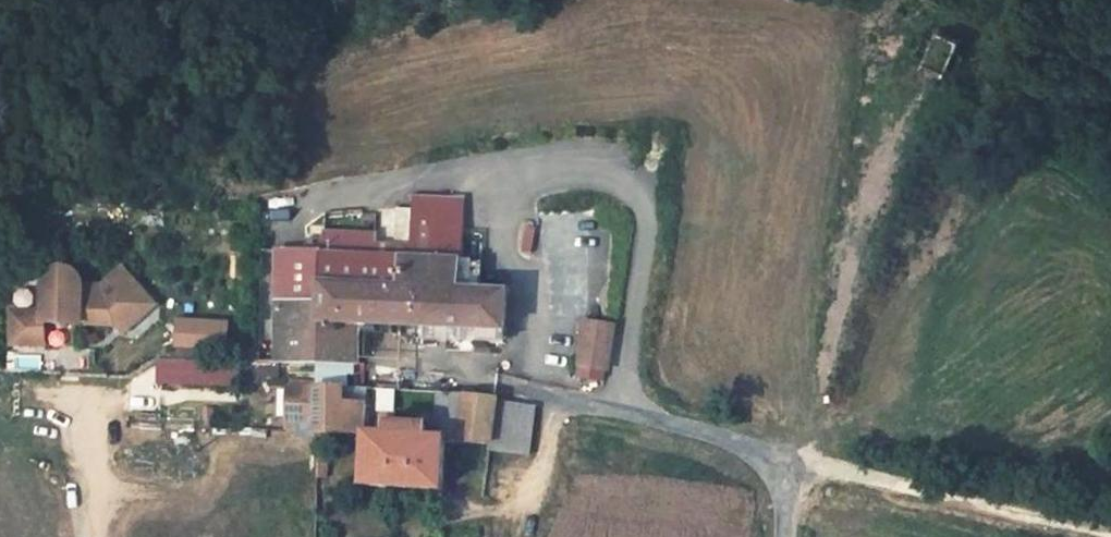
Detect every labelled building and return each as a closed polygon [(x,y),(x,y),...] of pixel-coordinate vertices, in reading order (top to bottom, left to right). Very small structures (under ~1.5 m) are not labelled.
[(358,324),(505,332),(507,294),(470,292),(461,291),(461,285),(465,202),(416,200),(415,209),(412,258),(396,257),(377,257),(323,255),(279,253),(277,364),(357,366),(358,324)] [(412,258),(415,209),(399,211),(396,250),(396,257),(412,258)] [(377,257),(377,249),(378,237),(325,235),(323,255),(377,257)] [(396,257),(396,250),(377,249),(377,257),(396,257)] [(45,326),(82,327),(83,313),(96,314),(96,288),(85,288),(82,282),(77,277),(74,274),(67,272),(62,271),(56,272),(53,274),(49,277),(46,281),(43,290),(42,316),(13,315),(12,347),(45,348),(45,326)] [(107,289),(96,288),(96,314),(83,313),(82,327),(118,329),(123,337),(158,314),(131,273),(107,289)] [(227,324),(181,322),(180,349),(226,351),(227,324)] [(579,366),(603,370),(606,370),(613,327),(586,323),(579,366)] [(160,360),(159,382),(230,385),(231,363),(160,360)] [(603,370),(579,366),(577,378),(601,382),(603,370)] [(318,434),(342,435),(365,436),(366,413),(367,408),(343,408),(344,390),(288,388),(287,421),(315,423),(315,434),(318,434)] [(386,437),(365,436),(362,486),(442,492),(445,440),(435,439),(438,395),(397,393),(395,414),(395,423),(388,422),(386,437)] [(491,446),(497,402),(496,398),(438,395),(435,439),(445,440),(491,446)] [(535,407),(497,402),(491,446),(490,451),(530,456),(535,407)] [(366,413),(365,436),(386,437),(388,422),(395,423),(395,414),(366,413)]
